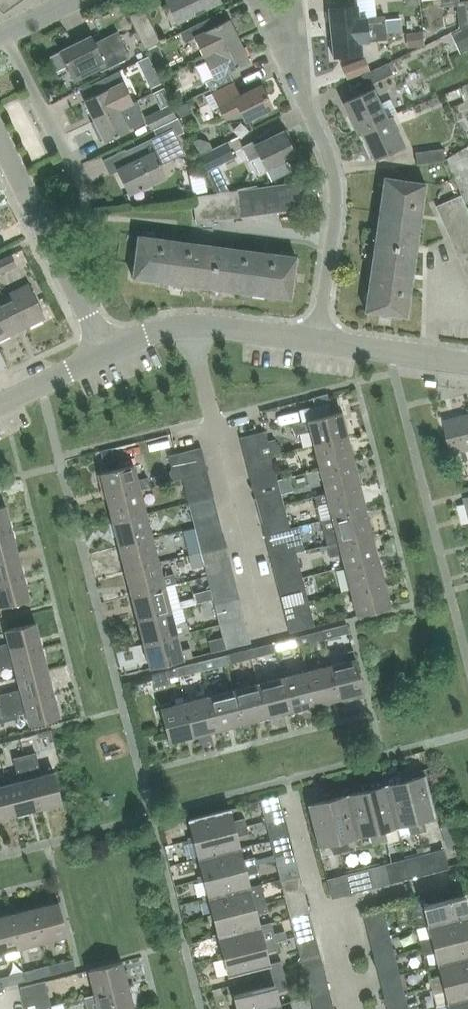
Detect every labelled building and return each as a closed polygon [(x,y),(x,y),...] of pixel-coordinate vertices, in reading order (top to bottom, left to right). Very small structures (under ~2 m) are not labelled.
[(2,12),(20,0),(0,0),(0,10),(2,12)] [(220,2),(219,0),(167,0),(171,8),(169,9),(176,24),(220,2)] [(457,5),(459,28),(467,24),(467,0),(456,1),(457,5)] [(328,8),(331,33),(385,28),(385,20),(384,15),(358,17),(357,6),(328,8)] [(129,16),(137,32),(146,49),(160,42),(144,9),(129,16)] [(207,55),(238,40),(229,19),(218,24),(213,15),(180,31),(185,41),(198,35),(207,55)] [(401,18),(385,19),(385,20),(385,28),(386,33),(402,32),(401,18)] [(456,32),(463,48),(467,46),(467,27),(456,32)] [(386,33),(385,28),(331,33),(334,58),(363,55),(361,42),(386,40),(386,33)] [(91,35),(60,50),(70,71),(75,81),(100,69),(101,70),(128,56),(116,33),(94,43),(91,35)] [(211,93),(234,82),(228,71),(248,61),(238,40),(207,55),(217,76),(206,81),(211,93)] [(361,75),(367,86),(392,74),(387,63),(361,75)] [(240,94),(234,82),(222,88),(211,93),(206,96),(212,109),(218,106),(224,118),(240,110),(245,120),(271,108),(260,84),(240,94)] [(118,109),(132,102),(137,100),(131,89),(113,98),(109,89),(84,101),(94,121),(118,109)] [(361,130),(390,116),(396,112),(390,99),(380,104),(373,89),(343,102),(357,132),(361,130)] [(118,109),(94,121),(104,142),(128,131),(127,128),(135,124),(131,118),(138,114),(132,102),(118,109)] [(170,104),(144,117),(151,130),(153,129),(177,118),(170,104)] [(361,130),(374,159),(404,145),(390,116),(361,130)] [(133,162),(117,170),(128,193),(164,176),(159,166),(185,153),(176,135),(184,131),(177,117),(177,118),(153,129),(157,138),(128,152),(133,162)] [(289,169),(284,158),(294,154),(283,130),(254,144),(252,140),(242,145),(249,158),(258,154),(265,168),(266,168),(271,178),(284,172),(289,169)] [(231,151),(226,140),(197,154),(203,165),(231,151)] [(417,164),(445,160),(443,148),(415,152),(417,164)] [(379,211),(420,217),(424,183),(383,177),(379,211)] [(275,197),(301,193),(299,182),(274,185),(275,197)] [(277,211),(275,197),(274,185),(261,187),(265,213),(277,211)] [(252,214),(265,213),(261,187),(248,189),(252,214)] [(239,216),(252,214),(248,189),(236,191),(239,216)] [(197,222),(239,216),(236,191),(193,197),(197,222)] [(275,197),(277,211),(303,207),(301,193),(275,197)] [(467,229),(467,216),(459,197),(436,207),(449,237),(467,229)] [(415,250),(420,217),(379,211),(374,245),(415,250)] [(467,242),(467,229),(449,237),(454,248),(467,242)] [(159,281),(164,239),(137,236),(132,278),(159,281)] [(185,284),(190,243),(164,239),(159,281),(185,284)] [(467,256),(467,242),(454,248),(459,260),(467,256)] [(211,288),(217,246),(190,243),(185,284),(211,288)] [(410,284),(415,250),(374,245),(369,278),(410,284)] [(238,291),(243,249),(217,246),(211,288),(238,291)] [(264,294),(269,252),(243,249),(238,291),(264,294)] [(269,252),(264,294),(291,297),(296,256),(269,252)] [(13,266),(8,255),(0,259),(0,272),(13,266)] [(467,269),(467,256),(459,260),(464,271),(467,269)] [(406,318),(410,284),(369,278),(365,312),(406,318)] [(2,296),(18,330),(43,318),(27,284),(2,296)] [(2,296),(0,297),(0,339),(18,330),(2,296)] [(304,421),(340,412),(339,408),(331,410),(329,402),(301,409),(304,421)] [(314,445),(347,437),(340,412),(304,421),(292,424),(295,435),(310,431),(314,445)] [(443,420),(452,454),(467,450),(467,414),(443,420)] [(259,459),(271,455),(280,453),(278,444),(276,443),(275,439),(268,440),(265,431),(240,438),(243,450),(256,447),(259,459)] [(320,470),(353,462),(347,437),(314,445),(320,470)] [(191,464),(204,460),(201,447),(168,456),(171,468),(168,473),(170,481),(181,478),(193,475),(191,464)] [(271,455),(259,459),(256,447),(243,450),(249,474),(274,467),(271,455)] [(184,490),(210,484),(204,460),(191,464),(193,475),(181,478),(184,490)] [(326,494),(359,486),(353,462),(320,470),(326,494)] [(139,489),(148,487),(146,477),(136,479),(132,464),(100,472),(106,497),(139,489)] [(252,486),(277,480),(274,467),(249,474),(252,486)] [(255,499),(281,492),(277,480),(252,486),(255,499)] [(187,502),(213,496),(210,484),(184,490),(187,502)] [(332,518),(365,510),(359,486),(326,494),(315,497),(317,505),(328,502),(332,518)] [(145,513),(139,489),(106,497),(112,521),(145,513)] [(271,508),(284,505),(281,492),(255,499),(261,523),(274,519),(271,508)] [(190,515),(216,508),(213,496),(187,502),(190,515)] [(12,529),(5,505),(0,506),(0,532),(12,529)] [(264,535),(290,529),(284,505),(271,508),(274,519),(261,523),(264,535)] [(208,536),(222,532),(216,508),(190,515),(193,528),(205,525),(208,536)] [(327,545),(338,542),(371,534),(365,510),(332,518),(321,521),(327,545)] [(118,547),(151,538),(145,513),(112,521),(118,547)] [(222,532),(208,536),(205,525),(193,528),(199,551),(226,545),(222,532)] [(17,552),(12,529),(0,532),(0,556),(17,552)] [(284,556),(296,553),(290,529),(264,535),(267,548),(280,544),(284,556)] [(344,567),(377,559),(371,534),(338,542),(344,567)] [(124,570),(157,562),(151,538),(118,547),(124,570)] [(296,553),(284,556),(280,544),(267,548),(273,572),(299,565),(296,553)] [(215,561),(229,557),(226,545),(199,551),(205,575),(218,572),(215,561)] [(23,575),(17,552),(0,556),(0,581),(23,575)] [(208,588),(235,581),(229,557),(215,561),(218,572),(205,575),(208,588)] [(350,591),(383,583),(377,559),(344,567),(350,591)] [(131,594),(175,583),(176,583),(174,573),(161,576),(157,562),(124,570),(131,594)] [(302,578),(301,577),(299,565),(273,572),(276,584),(302,578)] [(0,581),(0,607),(29,599),(23,575),(0,581)] [(279,596),(304,589),(302,578),(276,584),(279,596)] [(211,600),(238,593),(235,581),(208,588),(211,600)] [(137,619),(170,611),(181,608),(175,583),(131,594),(137,619)] [(383,583),(350,591),(356,616),(389,608),(383,583)] [(295,605),(308,602),(304,589),(279,596),(285,620),(298,617),(295,605)] [(214,612),(241,605),(238,593),(211,600),(214,612)] [(298,617),(285,620),(288,633),(314,627),(308,602),(295,605),(298,617)] [(232,633),(247,629),(241,605),(214,612),(217,624),(229,621),(232,633)] [(143,643),(176,635),(189,631),(186,622),(173,625),(170,611),(137,619),(143,643)] [(247,629),(232,633),(229,621),(217,624),(224,650),(250,643),(247,629)] [(41,646),(35,622),(5,630),(8,642),(0,644),(0,656),(41,646)] [(321,630),(324,639),(349,633),(346,624),(321,630)] [(301,645),(324,639),(321,630),(298,636),(301,645)] [(176,635),(143,643),(149,669),(192,658),(190,648),(180,650),(176,635)] [(276,651),(301,645),(298,636),(274,643),(276,651)] [(252,658),(276,651),(274,643),(250,649),(252,658)] [(47,670),(41,646),(0,656),(0,667),(14,664),(17,677),(47,670)] [(227,664),(252,658),(250,649),(225,655),(227,664)] [(330,665),(338,698),(363,691),(355,658),(353,650),(343,652),(345,661),(330,665)] [(203,670),(227,664),(225,655),(201,661),(203,670)] [(178,677),(203,670),(201,661),(175,667),(178,677)] [(314,704),(338,698),(330,665),(305,671),(314,704)] [(170,679),(178,677),(175,667),(151,674),(154,687),(171,683),(170,679)] [(53,693),(47,670),(17,677),(20,688),(0,693),(0,705),(0,706),(53,693)] [(290,710),(314,704),(305,671),(281,677),(290,710)] [(265,716),(257,683),(255,677),(246,680),(248,686),(232,690),(240,723),(265,716)] [(265,716),(290,710),(281,677),(257,683),(265,716)] [(217,729),(240,723),(232,690),(208,696),(217,729)] [(53,693),(0,706),(3,717),(26,711),(29,725),(59,717),(53,693)] [(193,735),(184,702),(183,696),(173,698),(174,704),(160,708),(168,741),(193,735)] [(193,735),(217,729),(208,696),(184,702),(193,735)] [(24,755),(38,808),(62,802),(54,772),(41,775),(35,753),(24,755)] [(14,814),(38,808),(24,755),(13,758),(19,781),(7,784),(14,814)] [(405,780),(418,833),(426,831),(423,819),(435,816),(425,775),(427,774),(426,768),(420,770),(422,776),(408,779),(405,780)] [(405,780),(408,779),(407,774),(400,775),(402,781),(388,784),(386,785),(396,826),(408,823),(411,834),(418,833),(405,780)] [(386,785),(388,784),(387,779),(381,780),(383,786),(369,789),(366,790),(379,843),(387,841),(384,829),(396,826),(386,785)] [(7,784),(0,785),(0,817),(14,814),(7,784)] [(366,790),(369,789),(368,784),(362,785),(363,790),(350,793),(347,794),(357,836),(369,833),(372,845),(379,843),(366,790)] [(347,794),(350,793),(349,788),(342,790),(343,795),(330,799),(327,799),(340,852),(347,851),(344,839),(357,836),(347,794)] [(327,799),(330,799),(329,794),(323,796),(324,800),(307,805),(317,846),(330,843),(333,854),(340,852),(327,799)] [(194,839),(246,826),(244,818),(232,821),(229,808),(188,818),(188,816),(182,817),(183,823),(189,822),(193,836),(194,839)] [(273,813),(276,824),(285,822),(282,810),(273,813)] [(266,827),(276,824),(273,813),(263,815),(266,827)] [(457,842),(451,824),(442,827),(449,846),(457,842)] [(199,858),(239,848),(236,837),(248,835),(246,826),(194,839),(193,836),(187,837),(188,843),(194,841),(198,855),(199,858)] [(204,878),(255,865),(254,858),(242,861),(239,848),(199,858),(198,855),(192,857),(194,863),(199,861),(203,875),(204,878)] [(283,851),(286,863),(295,860),(292,849),(283,851)] [(276,865),(286,863),(283,851),(273,854),(276,865)] [(420,865),(431,862),(429,853),(417,856),(420,865)] [(431,862),(420,865),(422,875),(434,872),(431,862)] [(381,875),(392,872),(390,863),(378,866),(381,875)] [(209,897),(249,887),(246,876),(257,873),(255,865),(204,878),(203,875),(197,876),(199,882),(204,881),(208,895),(209,897)] [(392,872),(381,875),(383,885),(395,882),(392,872)] [(342,885),(354,882),(351,873),(340,876),(342,885)] [(354,882),(342,885),(345,895),(356,892),(354,882)] [(213,917),(265,904),(260,884),(249,887),(209,897),(208,895),(202,896),(203,901),(209,900),(213,914),(213,917)] [(293,890),(295,902),(305,899),(302,888),(293,890)] [(286,904),(295,902),(293,890),(283,893),(286,904)] [(467,915),(467,896),(463,897),(463,895),(426,904),(425,899),(410,903),(413,916),(425,913),(428,925),(467,915)] [(33,908),(41,942),(66,935),(58,901),(33,908)] [(218,936),(259,926),(256,914),(267,911),(265,904),(213,917),(213,914),(207,915),(208,921),(214,919),(218,933),(218,936)] [(17,948),(41,942),(33,908),(9,914),(17,948)] [(382,910),(363,915),(366,926),(385,922),(382,910)] [(17,948),(9,914),(0,916),(0,953),(17,948)] [(467,915),(428,925),(431,937),(420,940),(422,947),(467,935),(467,915)] [(223,955),(275,942),(287,939),(285,930),(274,933),(271,923),(259,926),(218,936),(218,933),(212,934),(214,940),(219,939),(223,952),(223,955)] [(316,939),(313,928),(293,933),(296,944),(316,939)] [(407,944),(409,932),(396,930),(394,942),(407,944)] [(422,947),(424,955),(434,952),(438,964),(467,956),(467,935),(422,947)] [(264,977),(283,972),(280,961),(268,964),(266,953),(277,951),(275,942),(223,955),(223,952),(217,954),(218,959),(224,958),(228,975),(261,966),(264,977)] [(383,951),(386,963),(395,960),(392,949),(383,951)] [(375,965),(386,963),(383,951),(372,954),(375,965)] [(303,972),(323,966),(319,952),(299,957),(303,972)] [(438,964),(441,976),(429,979),(431,986),(467,977),(467,956),(438,964)] [(48,966),(50,974),(75,968),(73,959),(48,966)] [(94,994),(128,985),(122,961),(88,970),(94,994)] [(26,981),(50,974),(48,966),(23,972),(26,981)] [(323,966),(303,972),(306,984),(326,979),(323,966)] [(26,981),(23,972),(0,978),(0,980),(2,987),(26,981)] [(278,1004),(276,993),(287,990),(283,972),(264,977),(266,986),(234,995),(233,992),(227,994),(228,1000),(234,998),(237,1008),(260,1008),(278,1004)] [(431,986),(433,994),(445,991),(448,1003),(467,997),(467,977),(431,986)] [(39,1008),(50,1005),(44,982),(19,988),(22,1000),(36,997),(39,1008)] [(128,985),(94,994),(98,1008),(134,1008),(128,985)] [(393,990),(396,1001),(405,999),(402,988),(393,990)] [(385,1004),(396,1001),(393,990),(382,993),(385,1004)] [(39,1008),(36,997),(22,1000),(24,1008),(51,1008),(50,1005),(39,1008)] [(448,1003),(449,1008),(467,1008),(467,997),(448,1003)]
